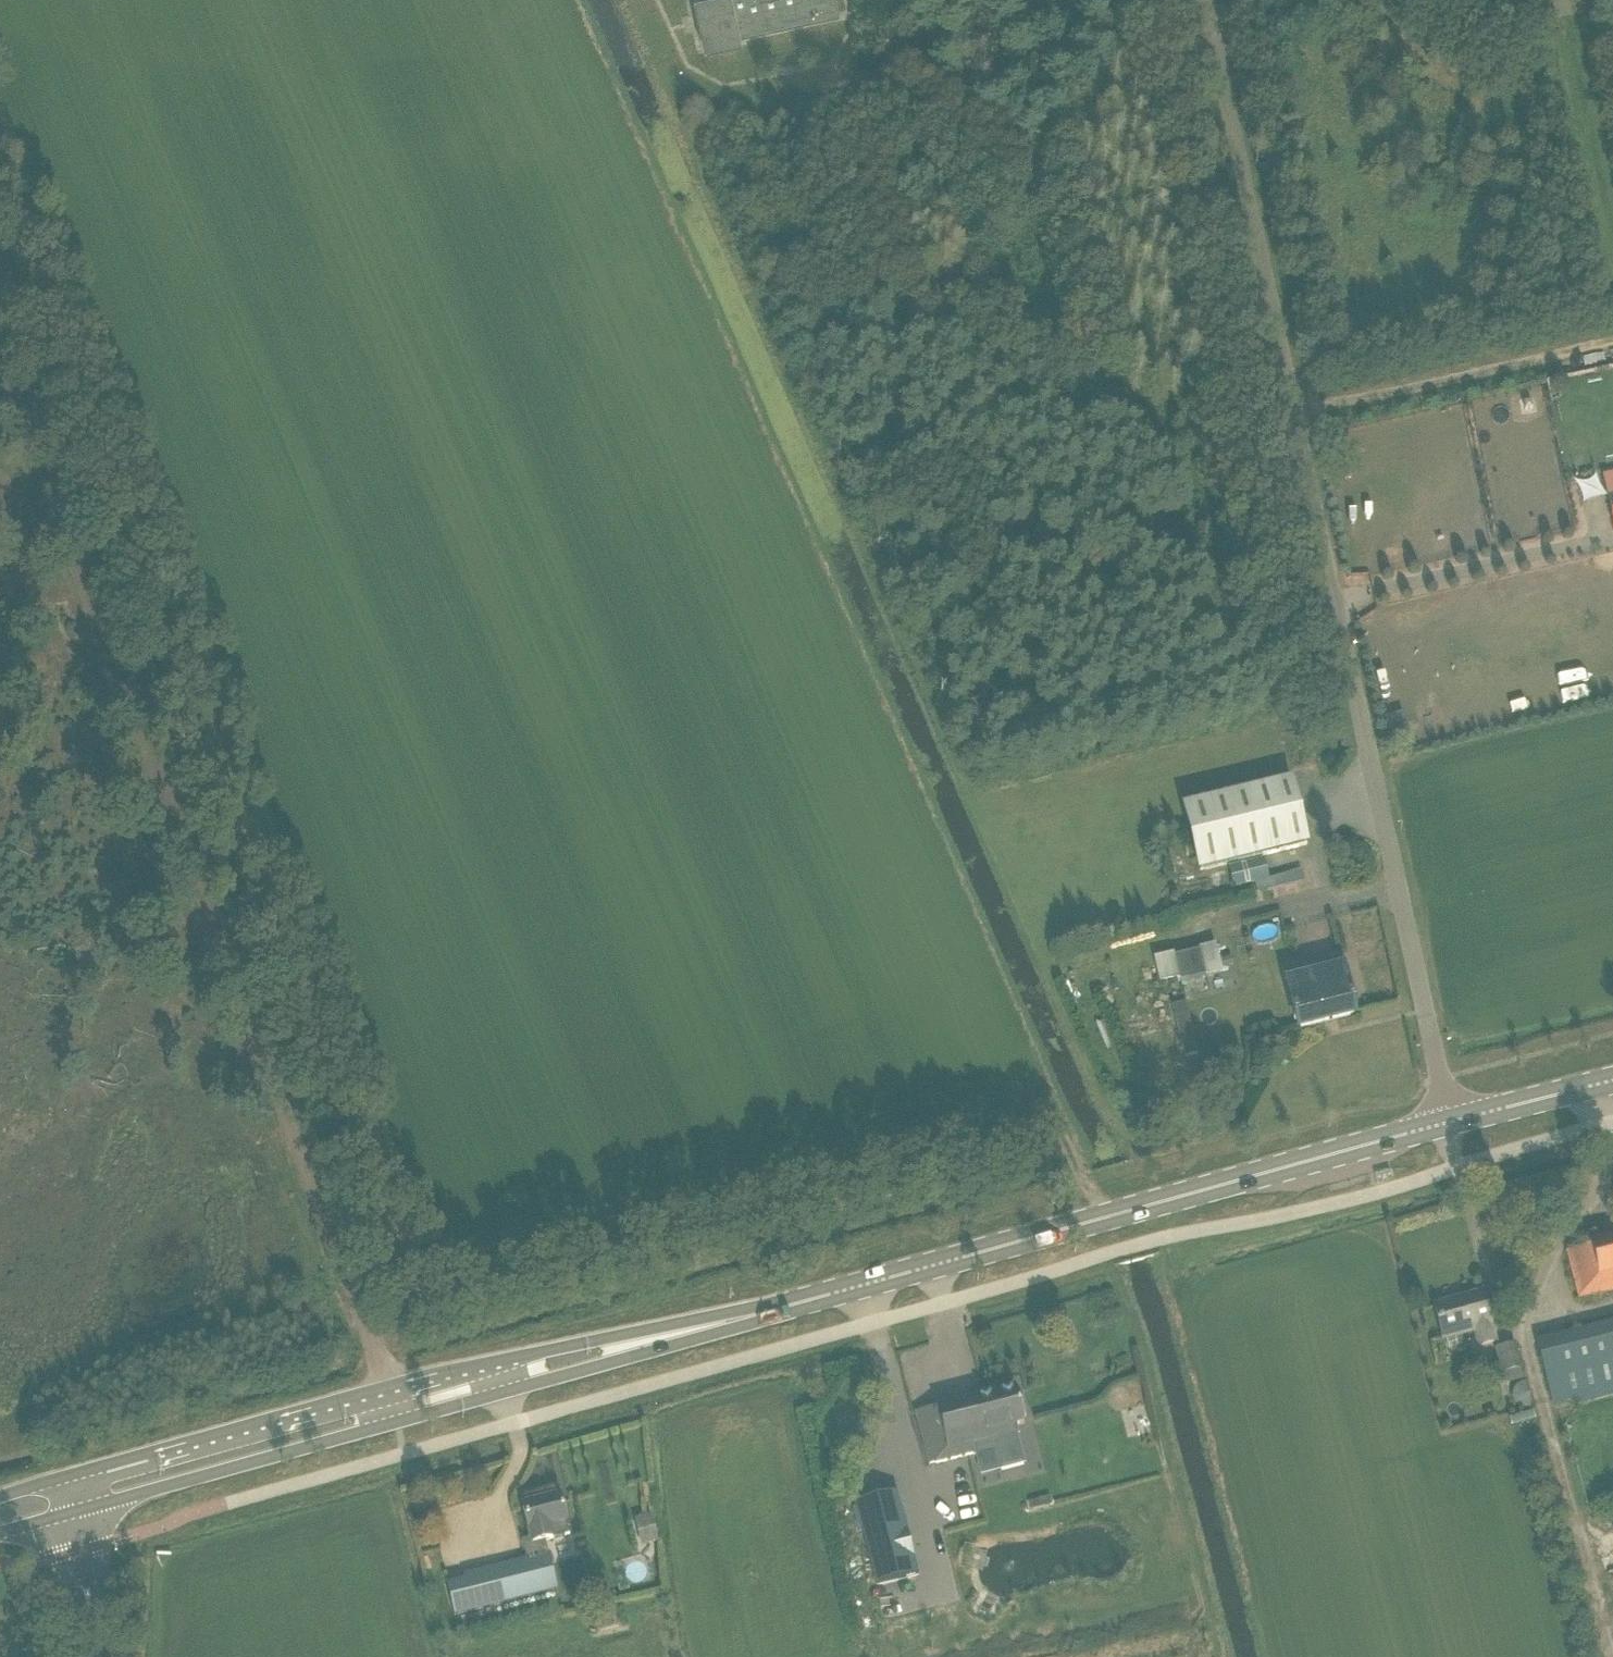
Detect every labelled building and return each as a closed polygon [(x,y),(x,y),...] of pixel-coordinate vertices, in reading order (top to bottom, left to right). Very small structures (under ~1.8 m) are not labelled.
[(705,49),(742,41),(740,33),(839,11),(836,0),(694,0),(705,49)] [(1039,189),(1021,197),(1024,205),(1025,206),(1027,209),(1044,201),(1039,189)] [(1604,478),(1612,517),(1612,476),(1604,478)] [(1572,488),(1581,510),(1603,502),(1594,480),(1572,488)] [(1398,715),(1385,718),(1388,731),(1401,728),(1398,715)] [(1286,852),(1286,851),(1307,845),(1291,781),(1270,786),(1268,784),(1181,806),(1198,874),(1286,852)] [(1233,889),(1268,880),(1264,861),(1228,870),(1233,889)] [(1205,977),(1199,951),(1175,957),(1181,982),(1205,977)] [(1287,984),(1289,991),(1294,1012),(1292,1012),(1293,1018),(1295,1017),(1298,1029),(1353,1015),(1350,1003),(1352,1003),(1351,997),(1349,998),(1339,959),(1310,966),(1313,977),(1287,984)] [(1589,1244),(1590,1246),(1566,1252),(1572,1273),(1578,1299),(1612,1290),(1612,1238),(1589,1244)] [(1435,1307),(1441,1328),(1443,1339),(1458,1335),(1457,1333),(1471,1329),(1471,1331),(1475,1346),(1495,1340),(1491,1325),(1482,1294),(1435,1307)] [(1533,1347),(1548,1407),(1568,1402),(1569,1408),(1612,1397),(1612,1327),(1533,1347)] [(1512,1346),(1498,1349),(1504,1373),(1518,1370),(1512,1346)] [(1139,1384),(1117,1387),(1120,1406),(1142,1403),(1139,1384)] [(935,1409),(916,1414),(921,1435),(930,1467),(975,1455),(979,1472),(979,1474),(981,1473),(1001,1468),(1020,1463),(1012,1430),(1025,1426),(1023,1419),(1026,1415),(1024,1408),(1019,1407),(1015,1388),(935,1409)] [(897,1493),(855,1503),(877,1587),(918,1576),(897,1493)] [(445,1588),(450,1611),(452,1617),(556,1590),(545,1542),(569,1535),(560,1498),(523,1508),(530,1539),(520,1541),(525,1562),(462,1578),(464,1584),(445,1588)] [(1029,1505),(1031,1514),(1053,1509),(1050,1499),(1029,1505)] [(650,1516),(633,1520),(640,1548),(656,1544),(650,1516)]
